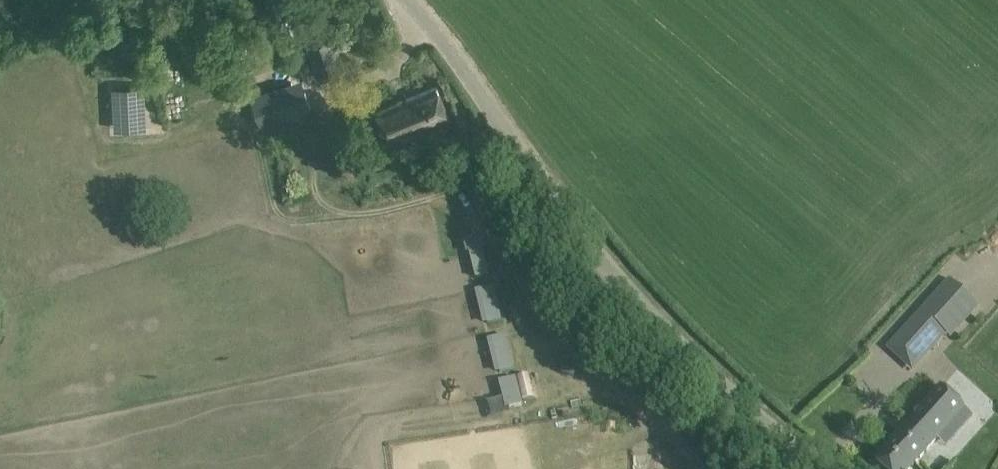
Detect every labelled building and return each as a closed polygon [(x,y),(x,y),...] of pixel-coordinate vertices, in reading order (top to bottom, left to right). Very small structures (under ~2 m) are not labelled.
[(333,37),(306,44),(316,77),(342,69),(333,37)] [(302,70),(257,76),(259,92),(267,91),(269,108),(314,101),(311,83),(304,84),(302,70)] [(437,86),(419,94),(375,111),(389,145),(437,125),(439,130),(452,124),(437,86)] [(474,191),(496,229),(507,222),(485,184),(474,191)] [(465,240),(476,278),(491,273),(479,235),(465,240)] [(484,324),(502,319),(493,285),(475,289),(484,324)] [(978,312),(952,290),(906,343),(932,365),(978,312)] [(487,339),(497,373),(515,367),(506,334),(487,339)] [(506,408),(524,404),(517,376),(498,380),(506,408)] [(941,387),(873,461),(882,468),(910,468),(965,409),(941,387)]
